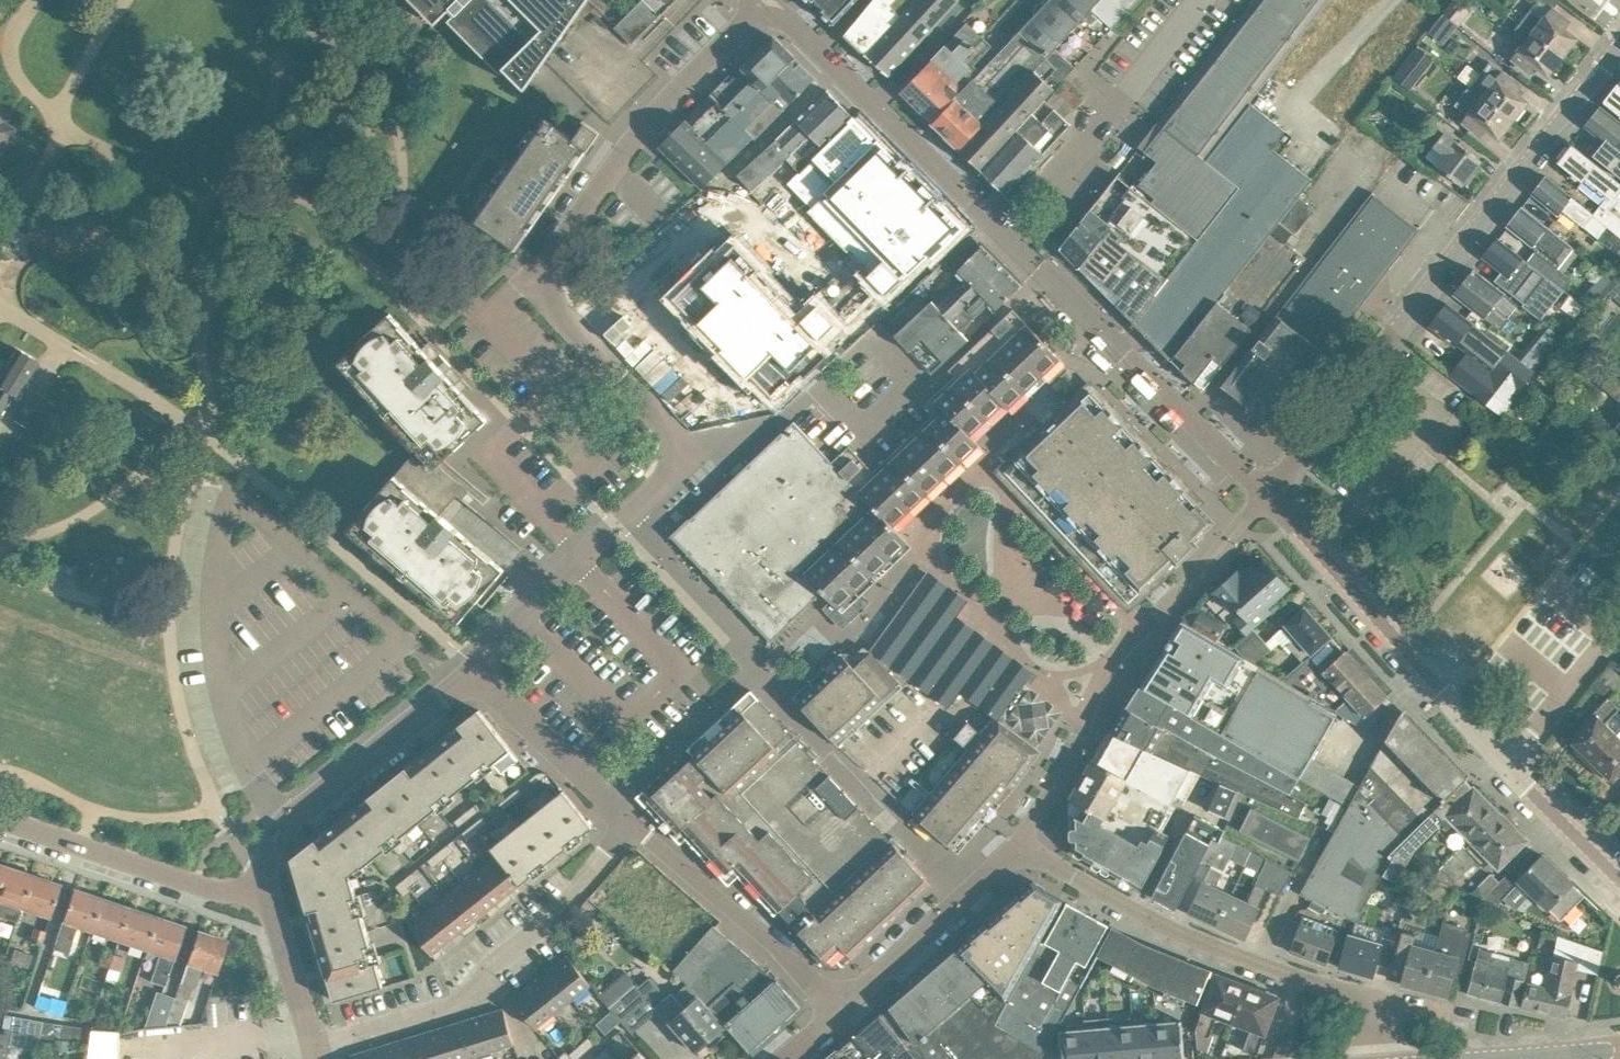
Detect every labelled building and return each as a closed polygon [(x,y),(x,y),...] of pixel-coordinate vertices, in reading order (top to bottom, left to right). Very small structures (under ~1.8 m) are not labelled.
[(6,11),(15,0),(0,0),(0,17),(6,11)] [(435,25),(449,10),(454,15),(449,20),(501,73),(505,69),(526,89),(588,0),(411,0),(435,25)] [(677,0),(641,0),(614,27),(632,44),(660,15),(661,16),(677,0)] [(834,24),(857,0),(809,0),(834,24)] [(915,0),(874,0),(845,35),(864,53),(915,0)] [(959,0),(915,0),(864,53),(873,61),(873,60),(889,76),(890,75),(959,0)] [(1020,86),(1055,48),(1084,17),(1092,9),(1100,0),(1049,0),(980,73),(935,124),(950,139),(951,138),(952,139),(951,140),(959,147),(960,146),(960,147),(967,139),(1007,98),(1008,99),(1020,86)] [(1112,28),(1138,0),(1100,0),(1092,9),(1098,15),(1112,28)] [(1319,13),(1303,0),(1255,0),(1157,124),(1165,129),(1147,151),(1143,157),(1150,162),(1131,186),(1134,188),(1198,240),(1240,187),(1205,160),(1249,103),(1250,103),(1319,13)] [(1329,0),(1303,0),(1319,13),(1329,0)] [(1445,15),(1461,27),(1474,11),(1459,0),(1457,0),(1445,15)] [(1531,11),(1520,24),(1562,56),(1576,38),(1564,29),(1569,22),(1553,9),(1552,8),(1543,20),(1531,11)] [(1092,9),(1084,17),(1091,23),(1098,15),(1092,9)] [(1445,15),(1432,32),(1448,44),(1461,27),(1445,15)] [(943,80),(983,37),(967,22),(903,90),(917,103),(933,87),(932,82),(937,78),(943,80)] [(1520,24),(1510,37),(1522,46),(1513,58),(1530,72),(1535,65),(1548,75),(1562,56),(1520,24)] [(1509,41),(1499,33),(1492,41),(1502,49),(1509,41)] [(734,118),(795,58),(774,37),(772,39),(730,81),(730,85),(725,85),(723,82),(711,94),(729,112),(725,116),(729,119),(732,116),(734,118)] [(935,124),(980,73),(972,65),(991,45),(983,37),(943,80),(937,78),(932,82),(933,87),(917,103),(924,110),(923,113),(929,119),(932,118),(935,121),(933,123),(935,124)] [(982,169),(1045,100),(1075,67),(1055,48),(1020,86),(1008,99),(1007,98),(967,139),(960,147),(960,146),(959,147),(962,151),(982,170),(982,169)] [(1420,48),(1396,78),(1410,89),(1433,59),(1420,48)] [(755,139),(814,80),(816,79),(795,58),(734,118),(732,116),(729,119),(708,141),(729,162),(753,137),(755,139)] [(1481,74),(1471,87),(1513,119),(1527,102),(1515,92),(1520,85),(1503,71),(1491,62),(1481,74)] [(1084,99),(1065,82),(1048,101),(1065,117),(1074,107),(1075,109),(1084,99)] [(1619,83),(1604,102),(1619,115),(1619,83)] [(1471,87),(1457,104),(1470,114),(1463,122),(1481,135),(1486,128),(1498,138),(1513,119),(1471,87)] [(779,138),(738,174),(752,190),(786,159),(798,171),(799,172),(813,159),(855,117),(827,90),(826,90),(811,106),(779,138)] [(729,162),(708,141),(729,119),(725,116),(729,112),(711,94),(659,147),(702,189),(729,162)] [(1044,153),(1071,124),(1064,118),(1065,117),(1048,101),(1047,102),(1045,100),(982,169),(993,180),(994,181),(994,180),(1005,191),(1004,192),(1005,193),(1031,165),(1033,167),(1045,154),(1044,153)] [(1171,359),(1300,196),(1313,180),(1273,148),(1287,131),(1250,103),(1249,103),(1205,160),(1240,187),(1198,240),(1134,322),(1137,324),(1147,333),(1149,331),(1163,344),(1160,347),(1169,356),(1169,357),(1171,359)] [(1417,103),(1410,112),(1422,122),(1429,113),(1417,103)] [(1618,120),(1601,106),(1585,126),(1602,139),(1591,153),(1619,176),(1619,121),(1618,120)] [(799,172),(789,182),(812,205),(879,143),(880,143),(879,141),(878,141),(877,142),(871,136),(872,135),(855,117),(813,159),(799,172)] [(518,249),(600,132),(583,120),(573,136),(546,118),(475,219),(518,249)] [(15,129),(0,120),(0,155),(15,129)] [(1481,160),(1464,147),(1455,140),(1455,141),(1433,124),(1423,136),(1445,153),(1436,165),(1462,185),(1464,181),(1467,184),(1475,175),(1471,172),(1481,160)] [(812,205),(808,210),(869,272),(868,274),(887,293),(903,278),(902,276),(907,271),(909,273),(928,255),(930,257),(961,226),(934,199),(936,196),(934,195),(909,169),(909,168),(907,167),(905,169),(879,143),(812,205)] [(1588,158),(1571,144),(1558,161),(1583,182),(1579,186),(1602,204),(1594,214),(1607,224),(1619,235),(1619,218),(1606,207),(1619,189),(1619,182),(1588,158)] [(1108,222),(1116,211),(1115,210),(1134,188),(1131,186),(1117,175),(1060,248),(1063,251),(1078,266),(1111,225),(1108,222)] [(1607,224),(1594,214),(1546,176),(1532,194),(1560,216),(1564,210),(1598,236),(1607,224)] [(1134,322),(1198,240),(1134,188),(1115,210),(1116,211),(1108,222),(1111,225),(1078,266),(1080,268),(1082,265),(1089,272),(1087,275),(1134,322)] [(1330,346),(1388,270),(1420,229),(1372,192),(1275,317),(1276,318),(1223,386),(1267,420),(1326,343),(1330,346)] [(1209,383),(1222,366),(1307,258),(1292,246),(1299,237),(1296,234),(1315,209),(1300,196),(1171,359),(1172,360),(1172,359),(1174,361),(1178,356),(1186,363),(1181,369),(1194,383),(1195,382),(1202,389),(1204,390),(1209,383)] [(786,234),(760,207),(736,227),(764,256),(786,234)] [(1574,247),(1539,220),(1522,207),(1507,226),(1533,246),(1537,241),(1563,262),(1574,247)] [(642,242),(650,233),(642,226),(634,234),(642,242)] [(1498,238),(1483,257),(1501,271),(1494,280),(1524,303),(1522,305),(1541,320),(1564,291),(1564,290),(1555,284),(1527,262),(1523,259),(1524,258),(1498,238)] [(714,259),(675,297),(702,325),(704,324),(726,346),(723,349),(750,377),(753,374),(778,399),(803,374),(807,377),(830,354),(818,341),(822,337),(823,338),(839,323),(820,303),(805,317),(759,270),(762,267),(737,242),(717,262),(714,259)] [(932,300),(895,334),(908,349),(932,374),(969,339),(968,338),(961,331),(988,305),(995,312),(1020,286),(1022,285),(1021,284),(1009,273),(1010,272),(1009,271),(1008,272),(1007,270),(1004,270),(1002,272),(996,266),(998,264),(998,261),(996,259),(995,258),(982,245),(981,244),(980,245),(967,258),(966,257),(965,259),(966,261),(955,272),(963,280),(937,305),(932,300)] [(1564,290),(1572,280),(1536,251),(1527,262),(1555,284),(1564,290)] [(1494,306),(1503,294),(1474,270),(1473,269),(1454,293),(1455,294),(1499,329),(1508,317),(1494,306)] [(1602,271),(1578,300),(1588,308),(1599,295),(1612,279),(1602,271)] [(1599,295),(1606,301),(1612,294),(1619,301),(1619,282),(1614,277),(1612,279),(1599,295)] [(1534,370),(1465,317),(1447,302),(1429,324),(1456,345),(1458,343),(1468,352),(1468,353),(1467,352),(1450,374),(1473,392),(1500,414),(1534,370)] [(794,421),(672,536),(771,640),(823,592),(831,600),(854,579),(862,584),(908,541),(898,530),(893,526),(979,444),(975,440),(970,434),(1003,403),(1008,408),(1060,358),(1054,352),(1024,320),(1021,322),(1011,312),(1014,309),(1013,309),(949,369),(955,375),(932,397),(941,406),(873,471),(849,445),(832,461),(796,424),(794,421)] [(456,480),(439,465),(488,420),(390,313),(338,361),(419,450),(409,460),(348,530),(458,624),(504,569),(432,507),(456,480)] [(1548,326),(1524,354),(1537,366),(1562,338),(1548,326)] [(1572,334),(1566,342),(1579,352),(1585,343),(1572,334)] [(28,381),(40,363),(16,348),(0,375),(0,413),(11,395),(18,399),(28,381)] [(1618,366),(1602,385),(1619,401),(1619,368),(1618,366)] [(1201,507),(1090,390),(1005,471),(1129,602),(1173,561),(1178,565),(1199,545),(1194,540),(1202,533),(1214,522),(1201,507)] [(1534,419),(1525,432),(1536,440),(1546,428),(1534,419)] [(740,470),(752,459),(744,450),(732,462),(740,470)] [(1265,606),(1287,586),(1279,577),(1280,574),(1273,565),(1269,566),(1267,563),(1257,571),(1253,566),(1241,577),(1237,573),(1216,591),(1228,604),(1232,600),(1244,613),(1237,621),(1248,633),(1254,628),(1271,613),(1265,606)] [(926,576),(871,651),(910,679),(953,621),(954,621),(958,615),(965,605),(926,576)] [(854,579),(831,600),(831,609),(842,620),(851,621),(856,616),(865,587),(862,584),(854,579)] [(1332,636),(1306,607),(1273,636),(1289,655),(1293,651),(1302,661),(1311,653),(1331,637),(1332,636)] [(1219,641),(1226,629),(1201,614),(1194,626),(1219,641)] [(1312,758),(1336,716),(1311,702),(1314,697),(1283,679),(1255,662),(1241,654),(1219,641),(1194,626),(1183,620),(1170,639),(1173,641),(1168,649),(1166,648),(1142,686),(1141,685),(1140,686),(1188,714),(1207,725),(1301,780),(1312,758)] [(953,621),(910,679),(929,693),(973,635),(954,621),(953,621)] [(1234,645),(1241,654),(1255,662),(1272,649),(1254,628),(1248,633),(1234,645)] [(973,635),(929,693),(949,707),(960,692),(992,649),(973,635)] [(1387,697),(1387,696),(1345,651),(1344,652),(1331,637),(1311,653),(1302,661),(1283,679),(1314,697),(1369,729),(1390,700),(1387,697)] [(992,649),(960,692),(995,717),(999,719),(1025,684),(1027,681),(1030,676),(992,649)] [(839,746),(910,679),(871,651),(859,658),(855,656),(847,656),(798,701),(839,746)] [(1600,682),(1590,693),(1600,702),(1609,691),(1600,682)] [(1025,684),(999,719),(1036,746),(1062,711),(1025,684)] [(1301,780),(1207,725),(1188,714),(1140,686),(1127,706),(1126,707),(1156,723),(1196,745),(1292,797),(1301,780)] [(932,883),(912,862),(758,697),(643,803),(681,843),(691,834),(727,873),(737,864),(827,960),(838,960),(847,952),(852,957),(932,883)] [(1616,735),(1604,723),(1619,708),(1608,697),(1584,721),(1586,723),(1570,739),(1578,747),(1574,750),(1588,763),(1616,735)] [(1292,797),(1196,745),(1156,723),(1126,707),(1111,732),(1111,733),(1111,734),(1201,774),(1220,782),(1242,792),(1300,818),(1307,804),(1292,797)] [(493,764),(511,749),(479,709),(433,746),(465,786),(482,773),(498,795),(510,785),(493,764)] [(1385,857),(1430,814),(1451,794),(1466,779),(1467,779),(1425,736),(1402,712),(1400,714),(1370,766),(1371,766),(1360,785),(1349,805),(1300,893),(1312,900),(1323,906),(1331,910),(1331,909),(1356,923),(1382,874),(1390,860),(1385,857)] [(953,848),(1006,787),(1012,792),(1042,750),(1036,746),(999,719),(995,717),(982,734),(969,722),(899,801),(953,848)] [(1184,804),(1201,774),(1111,734),(1096,760),(1094,759),(1071,800),(1072,801),(1073,844),(1085,851),(1082,856),(1141,889),(1163,849),(1162,848),(1170,835),(1158,828),(1174,799),(1184,804)] [(1616,735),(1588,763),(1602,777),(1605,774),(1613,781),(1619,774),(1619,738),(1616,735)] [(465,786),(433,746),(388,782),(420,822),(465,786)] [(1313,786),(1324,764),(1312,758),(1301,780),(1313,786)] [(1325,793),(1336,771),(1324,764),(1313,786),(1325,793)] [(1337,799),(1348,778),(1336,771),(1325,793),(1337,799)] [(533,776),(527,781),(531,787),(549,773),(546,772),(543,772),(540,772),(538,773),(535,774),(533,776)] [(1349,805),(1360,785),(1348,778),(1337,799),(1349,805)] [(1466,848),(1501,813),(1474,786),(1474,787),(1466,779),(1451,794),(1430,814),(1385,857),(1390,860),(1382,874),(1404,884),(1416,889),(1426,894),(1434,879),(1434,878),(1437,874),(1442,869),(1440,866),(1451,856),(1462,845),(1466,848)] [(1229,820),(1242,792),(1220,782),(1216,780),(1203,808),(1229,820)] [(420,822),(388,782),(342,818),(374,858),(390,846),(398,856),(405,851),(410,847),(401,837),(420,822)] [(593,827),(563,790),(554,797),(546,787),(541,792),(542,793),(534,800),(532,798),(527,803),(535,812),(527,818),(556,855),(593,827)] [(519,788),(510,796),(515,802),(524,794),(519,788)] [(505,810),(515,802),(510,796),(500,804),(505,810)] [(469,818),(479,810),(475,805),(465,813),(469,818)] [(1272,846),(1284,823),(1252,807),(1240,830),(1272,846)] [(459,827),(469,818),(465,813),(454,821),(459,827)] [(1512,855),(1527,839),(1501,813),(1466,848),(1462,845),(1451,856),(1440,866),(1442,869),(1454,882),(1477,860),(1484,867),(1491,860),(1498,867),(1512,855)] [(556,855),(527,818),(519,825),(512,815),(506,820),(508,821),(499,828),(498,827),(493,831),(500,840),(491,847),(498,856),(498,855),(521,884),(556,855)] [(1187,889),(1202,860),(1212,840),(1218,843),(1222,835),(1224,830),(1195,815),(1164,877),(1154,896),(1177,908),(1187,889)] [(488,822),(484,817),(474,824),(479,830),(488,822)] [(356,872),(374,858),(342,818),(292,858),(295,867),(301,888),(350,874),(356,872)] [(1299,860),(1311,837),(1284,823),(1272,846),(1299,860)] [(479,831),(479,830),(474,824),(463,833),(468,840),(479,831)] [(1223,871),(1237,843),(1222,835),(1218,843),(1212,840),(1202,860),(1223,871)] [(455,850),(450,843),(439,852),(445,859),(455,850)] [(410,847),(405,851),(410,857),(416,853),(411,847),(410,847)] [(434,867),(445,859),(439,852),(428,860),(434,867)] [(1585,895),(1542,854),(1517,879),(1561,921),(1585,895)] [(498,855),(498,856),(481,869),(508,903),(514,897),(510,892),(521,884),(498,855)] [(633,858),(609,887),(626,901),(611,918),(627,931),(641,914),(653,899),(653,898),(639,887),(654,870),(636,855),(633,858)] [(1280,895),(1293,871),(1268,857),(1256,881),(1268,888),(1280,895)] [(32,875),(4,866),(0,878),(0,916),(16,921),(21,907),(32,875)] [(1217,925),(1230,895),(1215,888),(1222,874),(1210,868),(1199,892),(1189,912),(1217,925)] [(508,903),(481,869),(463,883),(486,911),(497,903),(501,908),(508,903)] [(421,879),(414,871),(404,880),(410,887),(421,879)] [(1481,899),(1500,881),(1492,873),(1470,894),(1481,899)] [(360,909),(367,907),(366,904),(365,900),(363,893),(357,895),(350,874),(301,888),(317,944),(366,929),(360,909)] [(1507,874),(1500,881),(1481,899),(1486,902),(1497,906),(1517,884),(1507,874)] [(49,916),(60,885),(32,875),(21,907),(49,916)] [(1447,906),(1452,886),(1434,879),(1426,894),(1422,898),(1447,906)] [(413,890),(410,887),(404,880),(397,886),(405,896),(413,890)] [(653,899),(641,914),(657,927),(642,944),(658,957),(672,940),(684,925),(670,913),(685,896),(667,881),(653,898),(653,899)] [(1245,938),(1265,893),(1268,888),(1256,881),(1246,903),(1230,895),(1217,925),(1245,938)] [(1006,1003),(1037,948),(1053,919),(1064,900),(1033,882),(955,950),(1006,1003)] [(486,911),(463,883),(446,897),(473,931),(479,925),(475,920),(486,911)] [(1405,914),(1416,889),(1404,884),(1391,907),(1405,914)] [(90,929),(101,898),(72,889),(52,948),(69,953),(79,926),(90,929)] [(370,890),(363,893),(365,900),(370,898),(373,897),(370,890)] [(1486,902),(1481,899),(1470,894),(1463,914),(1480,920),(1486,902)] [(473,931),(446,897),(428,911),(451,939),(461,931),(466,936),(473,931)] [(118,939),(128,908),(101,898),(90,929),(118,939)] [(1323,906),(1312,900),(1309,906),(1320,912),(1323,906)] [(1081,986),(1090,969),(1086,966),(1109,925),(1068,902),(1057,921),(1045,942),(1060,950),(1055,959),(1037,948),(1006,1003),(993,1026),(1042,1053),(1080,985),(1081,986)] [(684,925),(672,940),(687,953),(673,970),(689,984),(717,952),(702,940),(716,922),(698,907),(684,925)] [(145,948),(156,917),(128,908),(118,939),(145,948)] [(451,939),(428,911),(410,926),(436,959),(444,953),(440,948),(451,939)] [(1327,963),(1340,930),(1303,916),(1290,951),(1326,965),(1327,963)] [(164,986),(177,947),(184,926),(156,917),(145,948),(161,953),(151,981),(164,986)] [(1458,981),(1472,932),(1468,931),(1469,926),(1444,919),(1436,951),(1425,990),(1448,996),(1453,979),(1458,981)] [(47,931),(34,927),(29,940),(42,944),(47,931)] [(1210,971),(1142,944),(1113,928),(1098,955),(1154,985),(1197,1003),(1210,971)] [(377,965),(366,929),(317,944),(334,1001),(384,986),(377,965)] [(197,931),(179,982),(195,987),(202,967),(216,972),(226,942),(227,941),(197,931)] [(1425,990),(1436,951),(1413,945),(1416,935),(1402,931),(1400,941),(1394,962),(1407,965),(1402,983),(1425,990)] [(1373,976),(1379,955),(1382,944),(1349,934),(1340,967),(1373,976)] [(1571,993),(1577,967),(1597,972),(1597,973),(1598,974),(1603,951),(1558,935),(1558,936),(1559,937),(1555,955),(1552,955),(1544,988),(1528,984),(1523,1007),(1566,1016),(1571,993)] [(778,979),(729,938),(717,952),(689,984),(688,985),(689,986),(727,1024),(778,979)] [(108,967),(113,954),(103,950),(99,964),(108,967)] [(1006,1003),(955,950),(890,1006),(891,1007),(882,1015),(881,1014),(880,1015),(897,1035),(905,1028),(923,1055),(926,1058),(1039,1058),(1042,1053),(993,1026),(1006,1003)] [(1525,980),(1529,966),(1511,962),(1510,967),(1492,963),(1494,957),(1478,953),(1473,972),(1468,992),(1468,993),(1518,1006),(1525,980)] [(126,958),(113,954),(108,967),(121,971),(126,958)] [(591,984),(582,973),(568,955),(549,970),(572,999),(591,984)] [(572,999),(549,970),(532,984),(554,1013),(572,999)] [(1233,1022),(1247,985),(1216,973),(1195,1030),(1194,1032),(1209,1038),(1217,1016),(1233,1022)] [(732,1028),(727,1024),(689,986),(677,1000),(671,993),(666,997),(649,977),(638,987),(636,985),(610,1008),(623,1021),(632,1033),(658,1010),(676,1029),(675,1032),(677,1034),(679,1036),(681,1037),(683,1037),(696,1052),(706,1043),(708,1044),(713,1039),(716,1042),(731,1029),(732,1028)] [(750,1051),(801,1006),(778,979),(727,1024),(732,1028),(731,1029),(750,1051)] [(554,1013),(532,984),(513,999),(536,1028),(554,1013)] [(1257,1055),(1279,997),(1247,985),(1233,1022),(1251,1028),(1243,1050),(1257,1055)] [(165,1026),(174,998),(157,992),(145,1029),(165,1026)] [(174,998),(165,1026),(182,1024),(191,1000),(175,995),(174,998)] [(51,997),(48,1013),(63,1016),(66,1000),(51,997)] [(514,1044),(504,1008),(481,1015),(492,1050),(514,1044)] [(619,1022),(610,1012),(596,1024),(605,1035),(619,1022)] [(492,1050),(481,1015),(460,1022),(470,1057),(492,1050)] [(923,1055),(905,1028),(897,1035),(880,1015),(854,1036),(855,1037),(854,1038),(872,1058),(926,1058),(923,1055)] [(10,1031),(8,1044),(22,1046),(27,1018),(13,1016),(10,1031)] [(1111,1028),(1110,1017),(1084,1019),(1085,1023),(1089,1058),(1112,1058),(1110,1028),(1111,1028)] [(41,1021),(27,1018),(22,1046),(36,1049),(38,1036),(41,1021)] [(1157,1024),(1160,1058),(1185,1058),(1182,1020),(1180,1020),(1180,1022),(1157,1024)] [(88,1045),(90,1029),(41,1021),(38,1036),(56,1040),(71,1042),(88,1045)] [(460,1022),(438,1028),(447,1058),(464,1058),(470,1057),(460,1022)] [(1085,1023),(1067,1025),(1068,1031),(1061,1032),(1064,1058),(1089,1058),(1085,1023)] [(1157,1024),(1133,1026),(1136,1058),(1160,1058),(1157,1024)] [(1133,1026),(1111,1028),(1110,1028),(1112,1058),(1136,1058),(1133,1026)] [(438,1028),(416,1035),(424,1058),(447,1058),(438,1028)] [(117,1031),(90,1029),(88,1045),(86,1058),(118,1058),(117,1031)] [(8,1044),(10,1031),(5,1030),(4,1035),(0,1034),(0,1058),(5,1058),(8,1044)] [(416,1035),(395,1042),(400,1058),(424,1058),(416,1035)] [(586,1052),(596,1044),(590,1036),(580,1045),(586,1052)] [(854,1038),(840,1049),(839,1056),(835,1058),(872,1058),(854,1038)] [(56,1040),(55,1051),(69,1053),(71,1042),(56,1040)] [(395,1042),(373,1048),(376,1058),(400,1058),(395,1042)] [(586,1052),(580,1045),(569,1054),(566,1050),(559,1056),(561,1058),(578,1058),(586,1052)] [(373,1048),(351,1055),(352,1058),(376,1058),(373,1048)] [(606,1049),(595,1058),(596,1058),(614,1058),(606,1049)]
